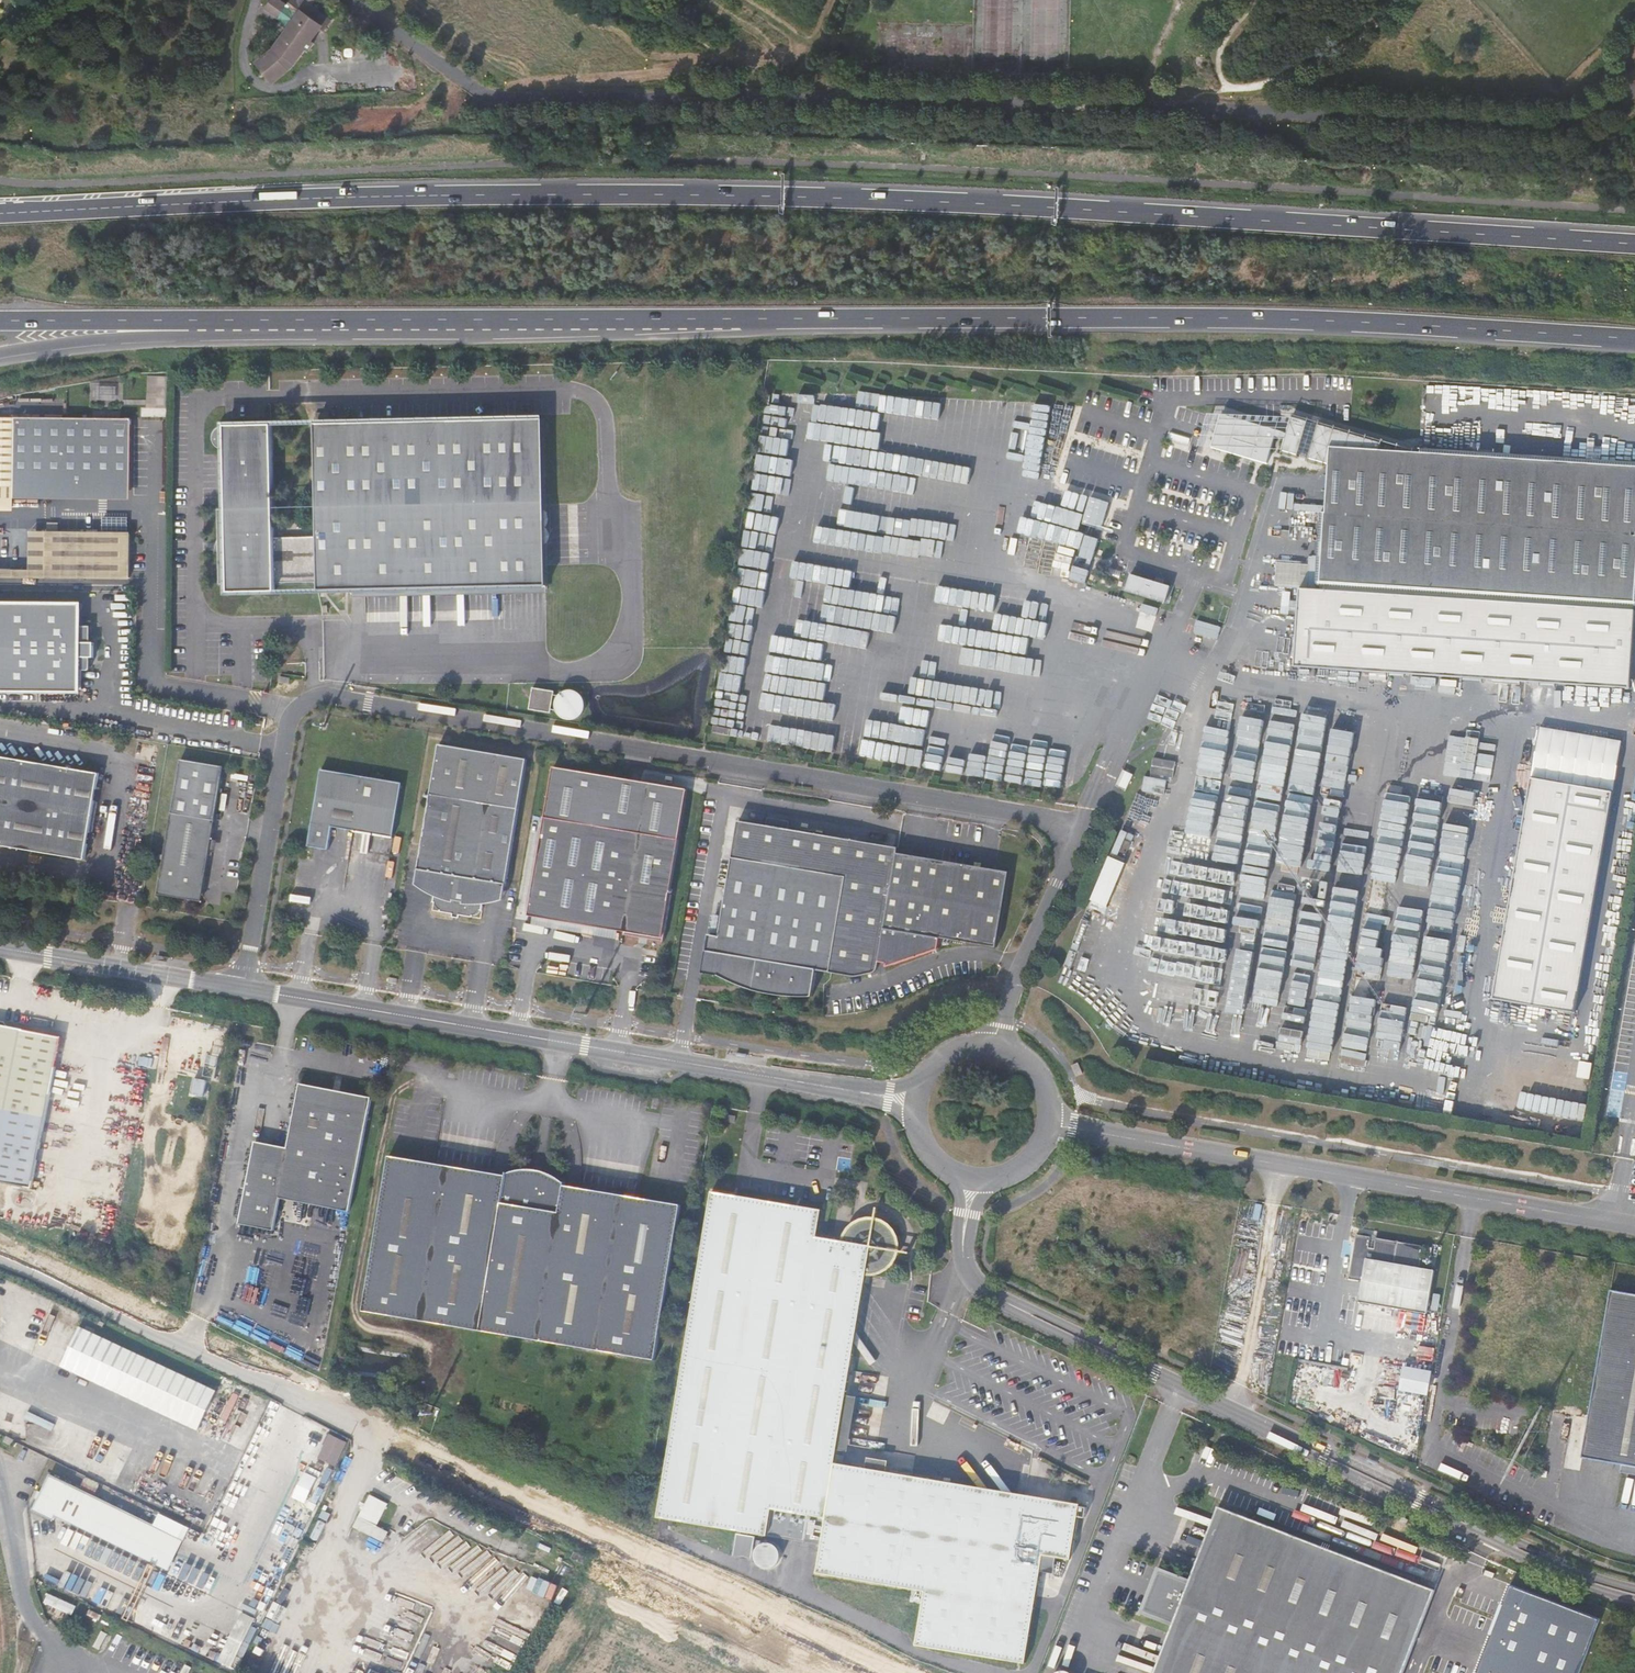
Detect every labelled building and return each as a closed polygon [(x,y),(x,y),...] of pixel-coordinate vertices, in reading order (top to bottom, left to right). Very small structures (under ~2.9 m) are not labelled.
[(277,30),(281,34),(272,48),(257,60),(272,79),(294,61),(303,47),(305,48),(311,42),(309,39),(318,28),(322,31),(329,23),(310,6),(316,0),(299,0),(297,3),(291,9),(287,6),(286,7),(278,0),(271,0),(265,7),(279,21),(283,24),(277,30)] [(287,6),(291,9),(297,3),(293,0),(292,0),(287,6)] [(273,27),(277,30),(283,24),(279,21),(273,27)] [(115,388),(127,388),(126,377),(114,378),(115,388)] [(100,379),(100,389),(112,388),(111,378),(100,379)] [(79,401),(68,402),(69,411),(80,409),(79,401)] [(149,408),(149,415),(160,416),(161,409),(149,408)] [(16,417),(15,485),(64,485),(64,489),(108,489),(108,485),(131,486),(132,418),(16,417)] [(1449,448),(1448,454),(1422,453),(1382,450),(1382,438),(1293,418),(1290,434),(1289,440),(1285,456),(1332,468),(1330,512),(1325,512),(1321,552),(1319,583),(1324,588),(1634,606),(1634,462),(1449,448)] [(1223,420),(1216,452),(1273,464),(1278,438),(1289,440),(1290,434),(1223,420)] [(225,501),(216,501),(216,575),(318,576),(318,585),(548,588),(550,431),(321,429),(320,525),(277,524),(278,428),(226,428),(221,430),(219,435),(221,440),(226,442),(225,501)] [(1449,448),(1422,446),(1422,453),(1448,454),(1449,448)] [(64,485),(15,485),(15,494),(64,494),(108,495),(108,489),(64,489),(64,485)] [(39,532),(39,572),(0,572),(0,576),(126,578),(126,534),(39,532)] [(1312,551),(1309,592),(1319,592),(1319,583),(1321,552),(1312,551)] [(1302,591),(1298,669),(1633,688),(1634,653),(1634,610),(1319,592),(1309,592),(1302,591)] [(0,603),(0,690),(86,691),(86,673),(96,673),(96,660),(100,660),(100,644),(95,644),(95,628),(88,628),(88,604),(0,603)] [(551,688),(530,683),(526,705),(548,709),(548,705),(551,706),(552,709),(558,715),(566,717),(573,715),(579,709),(581,702),(579,694),(574,688),(566,686),(558,688),(554,691),(551,691),(551,688)] [(527,759),(439,744),(418,867),(437,870),(431,900),(440,912),(450,914),(449,918),(456,919),(457,915),(471,917),(481,910),(486,881),(506,885),(519,808),(527,759)] [(87,856),(101,769),(0,752),(0,842),(87,856)] [(1153,775),(1178,777),(1181,760),(1156,757),(1153,775)] [(209,851),(211,839),(214,820),(224,767),(181,759),(172,813),(158,895),(175,898),(193,901),(193,900),(202,894),(209,851)] [(687,789),(554,766),(529,913),(535,914),(620,929),(629,931),(629,934),(644,936),(653,938),(665,940),(674,893),(670,892),(687,789)] [(402,782),(320,767),(308,843),(331,847),(334,824),(393,835),(402,782)] [(1499,998),(1578,1011),(1616,790),(1537,776),(1499,998)] [(740,815),(733,855),(719,930),(706,929),(699,970),(723,974),(747,980),(751,988),(783,997),(811,1000),(817,969),(831,971),(853,835),(740,815)] [(853,835),(831,971),(852,975),(854,975),(856,975),(857,975),(859,975),(861,975),(863,975),(864,974),(866,974),(868,974),(869,973),(871,973),(873,972),(874,971),(875,970),(876,969),(877,968),(877,967),(878,966),(879,962),(898,848),(899,843),(853,835)] [(898,848),(879,962),(887,963),(887,967),(939,945),(941,934),(997,943),(1011,868),(898,848)] [(619,936),(620,929),(535,914),(534,921),(619,936)] [(400,976),(390,974),(388,982),(398,983),(400,976)] [(747,980),(723,974),(734,981),(751,988),(747,980)] [(33,1184),(63,1034),(44,1030),(9,1023),(5,1017),(0,1016),(0,1177),(33,1184)] [(223,1062),(225,1048),(218,1046),(216,1061),(223,1062)] [(1085,1070),(1081,1059),(1073,1062),(1077,1073),(1085,1070)] [(200,1076),(218,1077),(219,1062),(201,1061),(200,1076)] [(299,1081),(286,1145),(253,1139),(237,1220),(272,1228),(279,1194),(349,1207),(369,1094),(299,1081)] [(683,1203),(566,1183),(563,1182),(550,1186),(539,1187),(526,1184),(516,1179),(511,1174),(510,1173),(390,1153),(363,1309),(657,1360),(683,1203)] [(511,1172),(510,1173),(511,1174),(516,1179),(526,1184),(539,1187),(550,1186),(563,1182),(566,1183),(558,1172),(546,1166),(530,1164),(521,1166),(511,1172)] [(848,1392),(869,1268),(880,1265),(887,1260),(893,1252),(895,1245),(895,1241),(903,1237),(899,1225),(891,1228),(886,1222),(877,1217),(865,1217),(856,1220),(850,1225),(846,1232),(843,1238),(817,1233),(822,1207),(774,1199),(714,1188),(663,1515),(768,1533),(773,1504),(827,1512),(816,1570),(924,1589),(915,1643),(1025,1663),(1041,1571),(1044,1554),(1057,1557),(1071,1559),(1079,1517),(1085,1518),(1087,1507),(1080,1506),(1080,1504),(836,1460),(838,1445),(848,1392)] [(1359,1302),(1427,1314),(1434,1271),(1415,1267),(1417,1257),(1423,1258),(1425,1246),(1398,1242),(1376,1238),(1375,1248),(1369,1248),(1370,1237),(1357,1235),(1350,1278),(1363,1280),(1359,1302)] [(1611,1289),(1582,1457),(1622,1464),(1634,1466),(1634,1294),(1611,1289)] [(23,1320),(35,1327),(37,1322),(25,1316),(23,1320)] [(204,1439),(222,1403),(87,1337),(69,1373),(204,1439)] [(857,1394),(848,1392),(838,1445),(847,1447),(857,1394)] [(266,1441),(269,1433),(258,1429),(255,1436),(266,1441)] [(341,1479),(353,1455),(340,1449),(329,1473),(341,1479)] [(21,1464),(25,1458),(9,1450),(11,1457),(12,1460),(21,1464)] [(1622,1464),(1621,1472),(1634,1475),(1634,1466),(1622,1464)] [(70,1527),(94,1538),(106,1512),(113,1499),(74,1480),(67,1494),(61,1491),(44,1528),(65,1538),(67,1533),(70,1527)] [(262,1509),(238,1497),(214,1547),(237,1558),(262,1509)] [(1219,1506),(1214,1518),(1194,1570),(1189,1584),(1160,1573),(1146,1610),(1175,1621),(1170,1634),(1155,1672),(1403,1672),(1435,1590),(1219,1506)] [(376,1508),(368,1525),(382,1532),(391,1516),(376,1508)] [(161,1538),(106,1512),(94,1538),(91,1544),(182,1585),(197,1556),(204,1544),(167,1526),(161,1538)] [(1409,1520),(1399,1515),(1397,1521),(1406,1525),(1409,1520)] [(94,1538),(70,1527),(67,1533),(91,1544),(94,1538)] [(1057,1557),(1044,1554),(1041,1571),(1054,1573),(1057,1557)] [(1578,1665),(1597,1625),(1563,1609),(1563,1610),(1556,1606),(1556,1605),(1526,1591),(1527,1589),(1521,1586),(1507,1579),(1497,1600),(1496,1600),(1492,1608),(1502,1613),(1496,1626),(1506,1630),(1503,1637),(1498,1647),(1496,1646),(1491,1656),(1490,1657),(1553,1668),(1559,1656),(1578,1665)] [(248,1627),(226,1672),(242,1672),(261,1633),(248,1627)] [(102,1650),(110,1635),(101,1630),(94,1646),(102,1650)]
